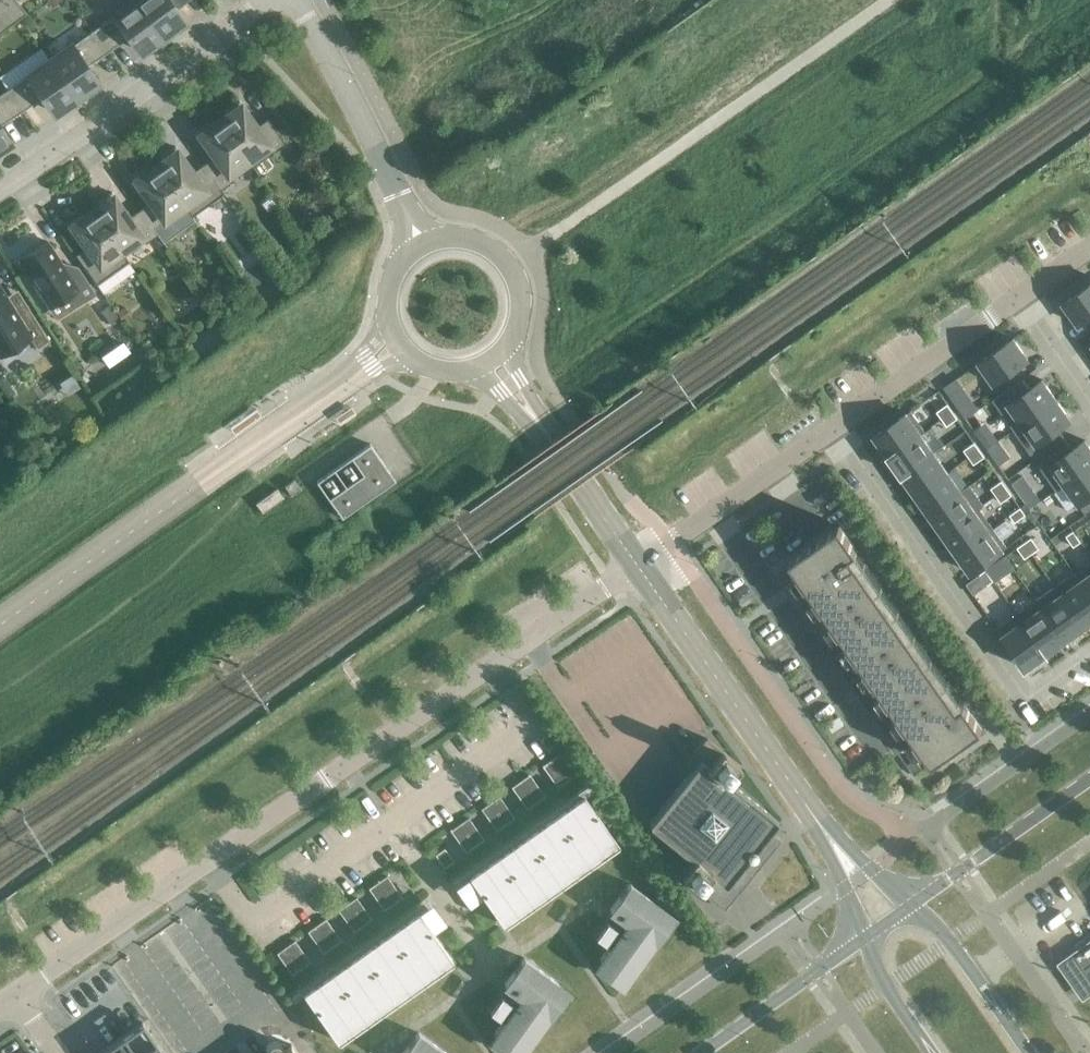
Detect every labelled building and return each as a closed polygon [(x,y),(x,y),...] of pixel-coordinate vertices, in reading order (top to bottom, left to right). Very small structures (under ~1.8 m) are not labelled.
[(8,27),(27,13),(17,0),(0,0),(0,16),(8,27)] [(48,2),(52,8),(57,4),(58,6),(65,1),(64,0),(50,0),(50,1),(48,2)] [(136,0),(134,0),(93,30),(108,52),(130,36),(142,51),(163,36),(136,0)] [(163,36),(183,21),(172,5),(178,0),(136,0),(163,36)] [(8,27),(0,16),(0,33),(8,27)] [(108,52),(93,30),(50,60),(76,98),(98,83),(86,67),(108,52)] [(76,98),(50,60),(7,90),(22,112),(44,96),(55,113),(76,98)] [(7,90),(0,95),(0,126),(22,112),(7,90)] [(228,115),(220,120),(249,160),(248,160),(253,167),(285,144),(267,118),(257,126),(246,110),(240,101),(226,111),(228,115)] [(249,160),(220,120),(213,125),(211,122),(196,132),(202,141),(203,141),(214,156),(204,164),(222,189),(234,180),(229,174),(248,160),(249,160)] [(10,143),(0,127),(0,149),(10,143)] [(157,165),(185,205),(193,216),(225,193),(222,189),(204,164),(193,171),(182,156),(182,155),(176,147),(162,157),(164,160),(157,165)] [(185,205),(157,165),(149,171),(147,167),(132,178),(138,187),(139,186),(150,202),(140,209),(158,235),(170,226),(165,219),(185,205)] [(100,206),(93,211),(121,251),(122,250),(141,237),(145,243),(158,235),(140,209),(129,217),(118,201),(112,192),(98,202),(100,206)] [(121,251),(93,211),(85,216),(83,213),(68,223),(75,232),(86,247),(76,255),(97,284),(129,261),(122,250),(121,251)] [(95,294),(77,267),(68,273),(48,241),(20,259),(50,307),(68,296),(75,307),(95,294)] [(1063,303),(1078,324),(1089,316),(1089,284),(1063,303)] [(38,348),(50,341),(27,304),(15,311),(0,286),(0,356),(31,337),(38,348)] [(108,305),(102,309),(103,311),(111,324),(118,319),(108,305)] [(1014,338),(979,362),(994,383),(997,381),(1005,391),(1012,386),(1005,376),(1028,359),(1014,338)] [(123,341),(103,356),(110,365),(130,351),(123,341)] [(956,379),(944,387),(958,407),(970,399),(956,379)] [(1005,391),(990,401),(1012,431),(1057,400),(1043,380),(1028,390),(1021,380),(1005,391)] [(1057,400),(1012,431),(1033,461),(1047,451),(1054,446),(1064,439),(1057,429),(1071,420),(1057,400)] [(948,404),(937,411),(942,419),(953,411),(948,404)] [(942,419),(947,426),(958,418),(953,411),(942,419)] [(907,413),(875,436),(889,456),(921,434),(907,413)] [(992,433),(981,440),(987,448),(997,441),(992,433)] [(889,456),(902,475),(934,453),(921,434),(889,456)] [(1033,461),(1054,492),(1065,484),(1089,466),(1089,447),(1085,440),(1071,449),(1064,439),(1054,446),(1047,451),(1033,461)] [(975,442),(964,450),(969,457),(980,450),(975,442)] [(316,482),(342,519),(395,481),(370,444),(316,482)] [(969,457),(974,464),(985,457),(980,450),(969,457)] [(902,475),(916,495),(948,472),(934,453),(902,475)] [(1054,492),(1067,510),(1078,503),(1086,514),(1089,511),(1089,466),(1065,484),(1054,492)] [(916,495),(929,514),(962,491),(948,472),(916,495)] [(301,489),(294,480),(284,487),(291,496),(301,489)] [(1002,481),(991,488),(996,496),(1007,488),(1002,481)] [(277,488),(271,493),(262,499),(256,503),(262,512),(283,497),(277,488)] [(996,496),(1001,503),(1012,495),(1007,488),(996,496)] [(1032,490),(1022,497),(1030,509),(1041,501),(1032,490)] [(929,514),(943,533),(975,511),(962,491),(929,514)] [(1010,515),(1015,522),(1026,514),(1021,507),(1010,515)] [(943,533),(956,552),(989,530),(975,511),(943,533)] [(840,525),(790,560),(933,762),(983,728),(965,702),(952,685),(900,610),(840,525)] [(1081,541),(1089,536),(1081,526),(1074,531),(1081,541)] [(956,552),(971,573),(1003,550),(989,530),(956,552)] [(1067,536),(1074,546),(1081,541),(1074,531),(1067,536)] [(1032,553),(1039,548),(1032,537),(1025,542),(1032,553)] [(1017,547),(1025,558),(1032,553),(1025,542),(1017,547)] [(994,580),(1001,575),(993,565),(986,570),(994,580)] [(979,575),(986,585),(994,580),(986,570),(979,575)] [(1079,578),(1089,594),(1089,570),(1079,578)] [(1055,586),(1084,627),(1089,623),(1089,594),(1079,578),(1075,572),(1055,586)] [(1055,586),(1036,600),(1065,641),(1084,627),(1055,586)] [(1036,600),(1017,613),(1046,654),(1065,641),(1036,600)] [(1017,613),(997,628),(1003,636),(1026,668),(1046,654),(1017,613)] [(849,665),(841,670),(848,680),(856,675),(849,665)] [(866,689),(858,694),(865,704),(873,698),(866,689)] [(883,712),(875,718),(882,728),(890,722),(883,712)] [(899,736),(892,742),(898,751),(906,746),(899,736)] [(704,739),(695,750),(694,751),(694,752),(694,753),(695,753),(695,754),(701,759),(650,822),(649,823),(649,824),(649,825),(650,826),(692,860),(681,873),(681,874),(681,875),(681,876),(682,877),(711,900),(712,901),(714,901),(714,900),(715,900),(734,877),(743,884),(744,884),(745,884),(746,883),(780,841),(780,840),(780,839),(779,839),(770,831),(777,822),(777,821),(777,820),(728,780),(739,767),(739,766),(739,765),(739,764),(708,739),(706,738),(705,738),(704,739)] [(551,759),(555,765),(564,758),(560,753),(551,759)] [(568,764),(564,758),(555,765),(559,770),(568,764)] [(551,759),(542,766),(546,771),(555,765),(551,759)] [(915,759),(908,764),(914,774),(922,768),(915,759)] [(559,770),(563,776),(572,769),(568,764),(559,770)] [(559,770),(555,765),(546,771),(550,777),(559,770)] [(576,775),(572,769),(563,776),(567,781),(576,775)] [(563,776),(559,770),(550,777),(554,782),(563,776)] [(521,781),(525,786),(534,780),(530,775),(521,781)] [(567,781),(563,776),(554,782),(558,787),(567,781)] [(537,785),(534,780),(525,786),(528,792),(537,785)] [(521,781),(512,787),(516,793),(525,786),(521,781)] [(468,875),(503,925),(618,843),(586,797),(591,793),(592,793),(592,792),(593,790),(593,789),(592,788),(592,787),(591,786),(591,785),(590,785),(588,784),(586,784),(584,785),(452,878),(469,902),(478,895),(465,876),(468,875)] [(528,792),(532,797),(541,791),(537,785),(528,792)] [(528,792),(525,786),(516,793),(519,798),(528,792)] [(541,791),(532,797),(536,803),(545,796),(541,791)] [(523,804),(532,797),(528,792),(519,798),(523,804)] [(490,802),(494,808),(503,802),(499,796),(490,802)] [(536,803),(532,797),(523,804),(527,809),(536,803)] [(481,809),(485,814),(494,808),(490,802),(481,809)] [(507,807),(503,802),(494,808),(498,813),(507,807)] [(498,813),(502,819),(511,812),(507,807),(498,813)] [(485,814),(489,820),(498,813),(494,808),(485,814)] [(514,818),(511,812),(502,819),(505,824),(514,818)] [(489,820),(492,825),(502,819),(498,813),(489,820)] [(460,824),(463,830),(472,823),(469,818),(460,824)] [(492,825),(496,831),(505,824),(502,819),(492,825)] [(476,828),(472,823),(463,830),(467,835),(476,828)] [(450,830),(454,836),(463,830),(460,824),(450,830)] [(476,828),(467,835),(471,840),(480,834),(476,828)] [(467,835),(463,830),(454,836),(458,841),(467,835)] [(484,839),(480,834),(471,840),(475,846),(484,839)] [(458,841),(462,847),(471,840),(467,835),(458,841)] [(475,846),(471,840),(462,847),(466,852),(475,846)] [(446,850),(437,856),(440,862),(449,855),(446,850)] [(453,861),(449,855),(440,862),(444,867),(453,861)] [(387,875),(378,882),(381,887),(391,881),(387,875)] [(394,886),(391,881),(381,887),(385,893),(394,886)] [(372,894),(381,887),(378,882),(369,888),(372,894)] [(667,911),(629,883),(610,910),(612,912),(595,935),(610,946),(600,959),(627,978),(654,941),(648,936),(667,911)] [(385,893),(389,898),(398,892),(394,886),(385,893)] [(385,893),(381,887),(372,894),(376,899),(385,893)] [(402,897),(398,892),(389,898),(393,903),(402,897)] [(376,899),(380,904),(389,898),(385,893),(376,899)] [(305,995),(337,1041),(452,960),(417,910),(420,909),(433,927),(442,920),(426,897),(294,990),(293,991),(292,992),(291,994),(292,995),(292,996),(292,997),(293,998),(294,999),(295,999),(297,999),(299,999),(300,998),(305,995)] [(356,897),(347,903),(351,909),(360,902),(356,897)] [(393,903),(389,898),(380,904),(384,910),(393,903)] [(364,908),(360,902),(351,909),(355,914),(364,908)] [(338,910),(342,915),(351,909),(347,903),(338,910)] [(355,914),(358,919),(367,913),(364,908),(355,914)] [(355,914),(351,909),(342,915),(346,920),(355,914)] [(371,919),(367,913),(358,919),(362,925),(371,919)] [(346,920),(349,926),(358,919),(355,914),(346,920)] [(325,918),(316,925),(320,930),(329,924),(325,918)] [(349,926),(353,931),(362,925),(358,919),(349,926)] [(333,929),(329,924),(320,930),(324,936),(333,929)] [(307,931),(311,937),(320,930),(316,925),(307,931)] [(324,936),(328,941),(337,935),(333,929),(324,936)] [(311,937),(315,942),(324,936),(320,930),(311,937)] [(1074,946),(1077,951),(1089,941),(1089,934),(1074,946)] [(341,940),(337,935),(328,941),(332,947),(341,940)] [(315,942),(319,947),(328,941),(324,936),(315,942)] [(286,946),(290,952),(299,946),(295,940),(286,946)] [(319,947),(323,953),(332,947),(328,941),(319,947)] [(1063,960),(1082,987),(1089,981),(1089,941),(1077,951),(1070,956),(1063,960)] [(277,953),(281,958),(290,952),(286,946),(277,953)] [(303,951),(299,946),(290,952),(293,957),(303,951)] [(303,951),(293,957),(297,963),(306,956),(303,951)] [(293,957),(290,952),(281,958),(284,964),(293,957)] [(310,962),(306,956),(297,963),(301,968),(310,962)] [(284,964),(288,969),(297,963),(293,957),(284,964)] [(561,985),(523,958),(504,985),(506,986),(489,1010),(504,1020),(494,1034),(521,1052),(548,1015),(542,1011),(561,985)] [(301,968),(297,963),(288,969),(292,974),(301,968)] [(135,1020),(89,1052),(158,1052),(135,1020)] [(418,1032),(403,1052),(446,1052),(418,1032)] [(291,1044),(284,1049),(281,1044),(280,1042),(278,1042),(276,1041),(275,1041),(272,1041),(271,1042),(269,1043),(268,1045),(267,1045),(267,1046),(266,1048),(266,1049),(266,1050),(266,1052),(267,1052),(297,1052),(291,1044)]
